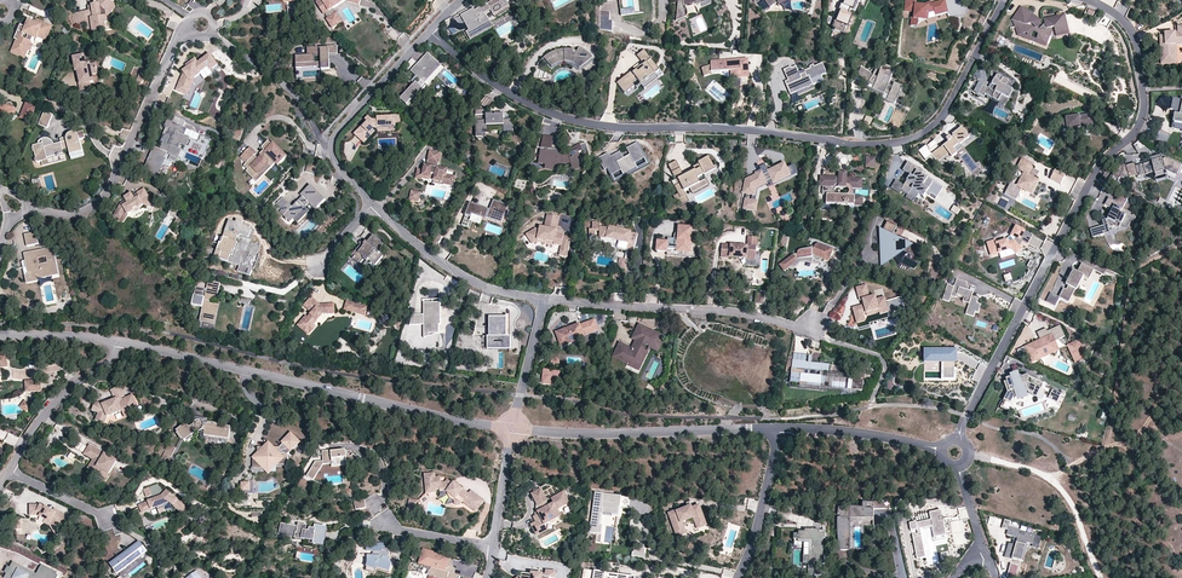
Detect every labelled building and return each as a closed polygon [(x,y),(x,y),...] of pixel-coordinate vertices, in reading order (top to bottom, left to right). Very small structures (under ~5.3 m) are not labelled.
[(102,1),(101,0),(95,0),(94,1),(96,2),(94,5),(93,5),(94,12),(91,12),(92,18),(86,19),(87,23),(87,30),(98,28),(98,31),(105,30),(104,23),(107,23),(107,17),(106,9),(112,1),(115,1),(115,0),(103,0),(102,1)] [(116,0),(115,0),(115,1),(112,1),(106,9),(107,17),(110,16),(110,13),(117,4),(116,0)] [(316,2),(324,14),(325,14),(328,18),(327,19),(333,28),(337,25),(337,24),(342,21),(333,8),(347,0),(320,0),(316,2)] [(485,14),(491,10),(495,17),(511,8),(507,2),(510,0),(494,0),(488,3),(475,11),(474,9),(461,16),(469,31),(470,33),(491,21),(485,14)] [(479,7),(475,0),(471,0),(470,0),(474,9),(479,7)] [(685,0),(678,0),(675,20),(676,19),(683,17),(685,16),(683,6),(686,5),(685,0)] [(706,2),(701,3),(702,8),(713,4),(711,1),(711,0),(706,0),(706,2)] [(860,0),(859,0),(844,0),(840,11),(843,12),(839,22),(835,21),(833,27),(836,28),(835,30),(844,34),(852,15),(849,14),(851,9),(856,11),(860,0)] [(905,11),(915,12),(914,19),(918,19),(928,20),(929,13),(935,11),(935,15),(948,12),(945,1),(933,4),(933,6),(930,6),(926,6),(916,5),(916,0),(906,0),(905,11)] [(1056,34),(1069,31),(1066,17),(1045,21),(1045,23),(1042,26),(1043,28),(1040,30),(1038,30),(1035,28),(1030,27),(1029,26),(1030,23),(1027,22),(1032,14),(1021,6),(1012,20),(1021,23),(1022,26),(1019,26),(1020,33),(1023,34),(1025,33),(1028,34),(1028,36),(1032,37),(1034,32),(1037,33),(1038,35),(1036,39),(1047,43),(1050,36),(1049,34),(1052,31),(1051,28),(1055,27),(1056,34)] [(91,12),(91,11),(75,13),(76,24),(87,23),(86,19),(92,18),(91,12)] [(601,11),(600,30),(611,30),(611,11),(601,11)] [(1035,28),(1038,30),(1041,20),(1032,14),(1027,22),(1030,23),(1029,26),(1030,27),(1031,23),(1036,27),(1035,28)] [(518,20),(522,27),(529,23),(525,16),(518,20)] [(37,25),(38,25),(39,23),(28,18),(24,27),(28,25),(28,23),(29,22),(30,22),(31,22),(32,23),(33,26),(37,25)] [(1047,43),(1036,39),(1032,37),(1028,36),(1023,34),(1020,33),(1019,26),(1022,26),(1021,23),(1012,20),(1017,36),(1046,47),(1047,43)] [(46,40),(52,27),(46,24),(40,21),(39,23),(38,25),(37,25),(33,26),(32,23),(31,22),(30,22),(29,22),(28,23),(28,25),(24,27),(21,25),(15,39),(18,41),(14,51),(23,55),(26,49),(28,50),(31,43),(34,36),(36,35),(46,40)] [(495,27),(491,21),(470,33),(469,31),(466,32),(471,40),(495,27)] [(1178,26),(1178,32),(1165,33),(1165,35),(1165,42),(1160,43),(1161,51),(1166,51),(1166,59),(1177,58),(1176,44),(1181,44),(1181,26),(1178,26)] [(338,54),(337,46),(321,47),(321,48),(326,48),(327,61),(330,60),(329,54),(338,54)] [(297,81),(323,79),(322,70),(330,70),(330,65),(330,60),(327,61),(326,48),(321,48),(321,47),(307,47),(308,55),(296,56),(297,81)] [(544,57),(552,67),(556,64),(560,63),(564,62),(567,62),(570,63),(575,65),(577,66),(580,70),(594,59),(588,54),(583,50),(580,48),(579,50),(578,52),(577,55),(573,54),(574,51),(570,50),(565,50),(559,50),(554,51),(549,54),(544,57)] [(636,57),(643,66),(652,59),(645,51),(636,57)] [(1166,51),(1161,51),(1161,64),(1177,63),(1177,58),(1166,59),(1166,51)] [(418,63),(425,70),(418,77),(422,81),(419,85),(417,83),(415,84),(401,100),(408,106),(423,89),(422,87),(425,84),(442,65),(428,53),(418,63)] [(213,70),(218,66),(211,54),(198,63),(196,59),(192,62),(193,64),(188,68),(183,71),(184,73),(176,91),(186,95),(188,89),(186,88),(190,81),(196,78),(201,74),(200,73),(208,67),(211,66),(213,70)] [(86,66),(84,57),(75,59),(77,71),(79,71),(79,75),(81,84),(91,83),(94,82),(93,75),(99,74),(98,69),(97,64),(91,65),(86,66)] [(596,63),(594,59),(580,70),(577,66),(575,65),(570,72),(573,75),(574,76),(574,78),(576,77),(579,78),(581,78),(582,78),(583,77),(586,74),(592,69),(594,65),(596,63)] [(637,70),(629,77),(627,75),(617,82),(625,93),(635,86),(633,83),(638,80),(641,85),(645,81),(646,82),(649,80),(649,79),(660,70),(652,59),(643,66),(645,69),(643,71),(640,73),(637,70)] [(748,70),(748,62),(743,63),(743,60),(711,62),(711,65),(711,72),(712,72),(731,71),(732,71),(732,70),(733,71),(731,77),(731,79),(749,78),(748,70)] [(414,68),(411,71),(416,76),(418,77),(425,70),(418,63),(414,68)] [(805,71),(805,73),(800,75),(799,72),(796,66),(791,68),(791,67),(784,70),(788,80),(785,82),(791,95),(797,92),(796,89),(802,87),(803,90),(814,85),(824,81),(822,76),(827,74),(825,69),(823,63),(815,66),(814,65),(810,67),(811,68),(805,71)] [(445,69),(442,65),(425,84),(428,87),(445,69)] [(711,72),(711,65),(701,67),(704,76),(712,73),(712,72),(711,72)] [(863,80),(868,83),(869,83),(874,86),(873,90),(885,95),(885,93),(889,96),(887,101),(894,104),(896,105),(897,101),(902,104),(905,96),(901,93),(903,87),(895,84),(893,88),(889,85),(895,70),(883,65),(878,78),(862,68),(856,76),(863,80)] [(144,82),(148,73),(142,70),(138,80),(144,82)] [(664,75),(660,70),(649,79),(649,80),(646,82),(645,81),(641,85),(645,89),(664,75)] [(535,71),(534,79),(550,81),(551,73),(535,71)] [(1009,99),(1013,91),(1005,86),(1008,80),(998,74),(995,79),(992,84),(994,85),(991,89),(988,87),(983,84),(978,93),(984,97),(985,94),(993,98),(998,101),(1002,96),(1009,99)] [(81,84),(79,75),(78,75),(81,91),(92,89),(91,83),(81,84)] [(188,96),(196,78),(190,81),(186,88),(188,89),(186,95),(188,96)] [(978,93),(983,84),(979,82),(974,91),(978,93)] [(874,86),(869,83),(868,83),(865,88),(882,95),(880,100),(893,106),(894,104),(887,101),(889,96),(885,93),(885,95),(873,90),(874,86)] [(798,96),(815,89),(814,85),(803,90),(802,87),(796,89),(797,92),(798,96)] [(1006,106),(1014,91),(1013,91),(1009,99),(1002,96),(998,101),(1006,106)] [(57,104),(61,95),(57,93),(53,102),(57,104)] [(73,100),(61,95),(57,104),(69,109),(73,100)] [(1171,109),(1178,110),(1179,111),(1179,114),(1177,113),(1175,125),(1174,128),(1181,130),(1181,97),(1181,100),(1173,98),(1171,109)] [(30,123),(37,108),(26,103),(20,118),(30,123)] [(10,119),(14,109),(14,108),(14,106),(13,105),(12,104),(10,104),(9,104),(7,104),(6,106),(6,107),(0,106),(0,114),(10,119)] [(513,132),(513,119),(504,120),(504,114),(495,114),(495,115),(493,115),(493,114),(486,115),(486,113),(486,109),(475,110),(476,135),(483,135),(483,131),(487,131),(487,125),(504,125),(504,132),(513,132)] [(45,111),(39,125),(47,129),(53,115),(45,111)] [(1060,122),(1061,127),(1068,127),(1068,129),(1074,129),(1074,131),(1081,131),(1081,126),(1087,126),(1093,125),(1092,115),(1079,117),(1073,118),(1067,118),(1067,121),(1060,122)] [(396,123),(400,123),(400,116),(389,116),(389,117),(377,118),(377,120),(373,120),(370,118),(368,116),(365,120),(367,121),(355,134),(358,137),(361,140),(367,132),(369,134),(375,128),(389,127),(389,125),(396,125),(396,123)] [(867,116),(864,123),(870,125),(873,118),(867,116)] [(176,118),(173,123),(182,127),(182,128),(183,129),(186,123),(176,118)] [(173,123),(168,121),(166,127),(172,130),(170,135),(168,134),(167,136),(165,136),(164,139),(162,142),(164,143),(161,150),(154,147),(150,158),(152,159),(150,163),(148,162),(144,171),(158,178),(160,173),(161,174),(162,171),(161,171),(164,165),(166,159),(165,159),(167,154),(172,157),(170,160),(185,166),(189,164),(190,161),(185,159),(188,153),(201,159),(204,152),(205,153),(210,140),(183,129),(182,128),(182,127),(173,123)] [(396,131),(396,125),(389,125),(389,127),(375,128),(369,134),(367,132),(361,140),(364,143),(376,129),(378,129),(378,132),(396,131)] [(513,135),(513,132),(504,132),(504,125),(487,125),(487,131),(483,131),(483,135),(476,135),(476,138),(487,137),(487,134),(491,134),(490,129),(500,128),(501,136),(513,135)] [(960,145),(970,138),(962,128),(957,132),(953,135),(954,136),(951,138),(950,137),(947,139),(949,142),(944,146),(943,145),(932,154),(929,150),(930,149),(927,145),(918,151),(925,159),(932,154),(937,162),(949,153),(949,152),(954,148),(957,152),(962,148),(960,145)] [(84,154),(80,140),(85,138),(83,131),(76,133),(74,132),(71,133),(69,134),(67,137),(66,139),(66,140),(67,141),(61,143),(54,145),(52,140),(48,139),(45,138),(42,139),(43,143),(39,144),(33,145),(37,163),(42,161),(48,160),(47,158),(65,154),(64,151),(69,150),(71,158),(84,154)] [(1165,147),(1170,136),(1161,131),(1155,143),(1165,147)] [(559,163),(565,164),(571,163),(572,167),(581,165),(578,152),(582,151),(580,144),(568,151),(569,154),(565,155),(563,154),(560,154),(556,148),(555,148),(552,147),(552,145),(554,138),(544,136),(542,148),(546,148),(545,151),(541,151),(539,163),(546,164),(547,164),(550,169),(559,163)] [(927,145),(930,149),(938,144),(934,139),(927,145)] [(277,163),(278,165),(286,157),(278,149),(274,144),(273,145),(269,141),(262,148),(264,151),(268,154),(264,158),(262,156),(259,159),(255,155),(256,154),(250,148),(241,156),(247,162),(246,164),(250,168),(248,170),(246,172),(253,178),(268,163),(273,167),(277,163)] [(644,158),(637,144),(627,149),(631,156),(624,159),(622,155),(619,157),(617,154),(611,157),(609,154),(603,158),(606,162),(602,164),(605,170),(609,168),(612,175),(621,170),(624,175),(637,168),(635,163),(644,158)] [(952,157),(957,153),(957,152),(954,148),(949,152),(949,153),(952,157)] [(440,153),(430,151),(429,159),(427,166),(425,165),(424,170),(418,169),(416,178),(422,179),(423,178),(435,180),(436,176),(442,178),(441,182),(442,182),(442,183),(453,186),(455,177),(446,175),(447,170),(437,168),(439,163),(438,163),(440,153)] [(603,158),(609,154),(609,153),(599,159),(602,164),(606,162),(603,158)] [(65,154),(47,158),(48,160),(42,161),(43,166),(66,160),(65,154)] [(1132,154),(1123,157),(1126,166),(1134,163),(1132,154)] [(716,169),(709,156),(698,162),(699,164),(701,169),(697,171),(696,169),(695,170),(691,172),(693,176),(686,179),(680,168),(672,172),(678,184),(674,186),(678,194),(675,195),(677,200),(686,195),(684,191),(690,188),(700,183),(698,178),(709,173),(716,169)] [(1135,166),(1138,175),(1138,176),(1153,172),(1154,177),(1166,174),(1164,169),(1176,175),(1175,177),(1181,181),(1181,165),(1181,166),(1166,158),(1162,159),(1161,156),(1149,159),(1150,162),(1135,166)] [(866,157),(865,168),(876,168),(877,157),(866,157)] [(647,163),(644,158),(635,163),(637,168),(647,163)] [(1019,195),(1022,189),(1023,187),(1026,188),(1025,191),(1032,194),(1038,183),(1038,182),(1038,181),(1038,180),(1036,179),(1038,176),(1036,170),(1032,168),(1034,164),(1023,158),(1017,169),(1025,173),(1020,181),(1017,186),(1011,183),(1007,189),(1019,195)] [(169,168),(172,162),(166,159),(164,165),(169,168)] [(668,165),(672,172),(680,168),(676,161),(668,165)] [(916,167),(908,162),(903,171),(908,174),(911,176),(907,182),(904,186),(901,191),(908,195),(912,190),(918,194),(924,197),(926,194),(936,200),(943,188),(922,174),(923,172),(916,167)] [(268,163),(253,178),(257,182),(273,167),(268,163)] [(314,175),(317,166),(308,163),(306,172),(314,175)] [(557,171),(559,163),(550,169),(547,164),(546,164),(545,169),(557,171)] [(753,196),(755,187),(772,179),(774,182),(779,179),(780,181),(785,179),(798,173),(795,167),(789,170),(788,168),(785,163),(769,171),(770,174),(764,177),(761,170),(755,173),(756,175),(746,180),(743,193),(747,194),(743,209),(753,211),(755,201),(752,201),(748,200),(749,195),(753,196)] [(1129,177),(1138,175),(1135,166),(1135,163),(1126,166),(1129,177)] [(760,168),(761,170),(764,177),(770,174),(769,171),(766,165),(760,168)] [(1129,177),(1126,166),(1118,168),(1113,176),(1119,179),(1119,177),(1124,180),(1124,182),(1130,181),(1129,177)] [(709,173),(711,178),(718,174),(716,169),(709,173)] [(615,180),(624,175),(621,170),(612,175),(615,180)] [(1055,171),(1051,179),(1061,185),(1065,176),(1055,171)] [(862,206),(863,196),(855,196),(852,194),(853,191),(852,188),(862,189),(863,179),(847,178),(846,181),(840,181),(840,178),(830,177),(821,176),(820,186),(823,186),(823,194),(827,194),(826,203),(862,206)] [(1078,178),(1069,197),(1076,200),(1086,182),(1078,178)] [(758,189),(774,182),(772,179),(755,187),(753,196),(752,201),(755,201),(758,189)] [(707,180),(700,183),(690,188),(693,194),(710,185),(707,180)] [(904,186),(896,181),(892,188),(900,193),(901,191),(904,186)] [(293,206),(289,203),(282,209),(280,212),(291,223),(294,219),(306,207),(309,203),(316,210),(326,200),(318,192),(311,185),(301,195),(302,197),(304,198),(301,202),(299,200),(293,206)] [(121,204),(115,215),(121,218),(125,212),(127,211),(129,213),(132,212),(134,211),(134,212),(137,212),(138,212),(139,211),(140,209),(139,208),(141,207),(144,205),(154,208),(155,201),(151,200),(145,189),(137,193),(138,194),(133,197),(132,195),(129,197),(126,199),(127,200),(121,204)] [(1007,189),(1005,194),(1016,200),(1019,195),(1007,189)] [(908,195),(906,197),(913,202),(918,194),(912,190),(908,195)] [(419,201),(421,193),(412,191),(411,199),(419,201)] [(679,207),(689,202),(686,195),(677,200),(675,195),(673,196),(679,207)] [(1109,198),(1105,205),(1111,208),(1115,210),(1112,214),(1110,213),(1109,216),(1108,219),(1102,220),(1104,225),(1098,227),(1100,235),(1104,234),(1106,231),(1105,228),(1110,227),(1113,228),(1114,227),(1116,222),(1117,222),(1126,226),(1130,219),(1134,221),(1137,216),(1123,209),(1128,199),(1120,195),(1117,202),(1109,198)] [(276,203),(282,209),(289,203),(283,197),(276,203)] [(1002,199),(998,206),(1005,209),(1008,202),(1002,199)] [(509,211),(507,210),(509,205),(494,200),(490,209),(472,203),(468,213),(472,215),(486,220),(487,219),(502,224),(505,215),(508,216),(509,211)] [(960,211),(954,206),(950,211),(957,216),(960,211)] [(310,211),(306,207),(294,219),(298,223),(310,211)] [(124,222),(129,213),(127,211),(125,212),(121,218),(119,222),(124,222)] [(560,217),(548,214),(545,228),(541,227),(540,229),(536,228),(527,234),(533,244),(537,241),(554,244),(554,245),(562,246),(565,234),(561,233),(559,230),(560,227),(558,226),(559,221),(560,217)] [(1137,216),(1134,221),(1139,223),(1143,216),(1138,214),(1137,216)] [(163,224),(170,227),(170,228),(175,219),(168,215),(163,224)] [(469,224),(472,217),(465,215),(464,218),(463,222),(469,224)] [(1130,219),(1126,226),(1117,222),(1116,222),(1114,227),(1119,229),(1121,226),(1127,229),(1131,222),(1133,223),(1134,221),(1130,219)] [(250,241),(249,240),(253,229),(242,225),(243,222),(237,220),(236,222),(229,220),(223,237),(224,238),(222,244),(220,243),(217,250),(207,247),(204,257),(214,261),(215,257),(240,266),(238,271),(250,276),(253,268),(247,266),(250,257),(249,257),(251,251),(258,254),(260,249),(261,245),(250,241)] [(916,257),(920,250),(908,244),(909,241),(903,238),(902,238),(898,238),(892,235),(897,226),(888,221),(881,235),(881,247),(882,260),(885,262),(893,248),(911,257),(909,260),(916,263),(918,258),(916,257)] [(630,249),(634,250),(638,234),(622,230),(617,229),(610,227),(609,229),(600,229),(600,224),(592,224),(592,230),(589,230),(589,236),(596,236),(595,232),(600,231),(600,239),(607,239),(614,241),(615,239),(619,240),(619,242),(628,244),(627,249),(630,249)] [(692,234),(693,228),(687,227),(687,233),(679,233),(679,239),(675,239),(669,238),(668,242),(658,241),(657,251),(668,252),(668,249),(678,250),(678,252),(691,253),(692,234)] [(1025,231),(1016,227),(1012,235),(1016,238),(1014,241),(1008,243),(1007,240),(997,244),(996,240),(988,243),(991,255),(1000,253),(1010,250),(1012,249),(1016,254),(1022,249),(1020,247),(1018,245),(1025,231)] [(1093,238),(1100,235),(1098,227),(1090,229),(1093,238)] [(1025,231),(1018,245),(1020,247),(1023,241),(1028,244),(1033,235),(1025,231)] [(36,232),(25,235),(27,247),(39,244),(36,232)] [(572,235),(565,234),(562,246),(560,256),(567,257),(572,235)] [(380,254),(386,247),(374,236),(368,243),(367,242),(364,245),(365,246),(364,248),(361,245),(352,255),(354,257),(356,255),(357,256),(359,253),(368,261),(369,260),(370,260),(376,266),(384,257),(380,254)] [(749,247),(758,248),(759,239),(750,238),(749,247)] [(757,261),(758,248),(749,247),(724,244),(723,255),(732,256),(731,257),(737,258),(747,259),(747,260),(757,261)] [(829,262),(833,250),(820,245),(819,245),(816,246),(815,248),(814,250),(800,250),(799,251),(798,253),(798,255),(794,255),(780,265),(785,271),(789,267),(798,261),(796,259),(799,258),(799,259),(813,257),(813,259),(814,260),(815,261),(818,262),(821,261),(823,259),(829,262)] [(59,271),(54,247),(38,250),(24,253),(26,262),(28,261),(29,267),(32,279),(38,277),(38,276),(59,271)] [(668,252),(667,255),(695,257),(695,253),(691,253),(678,252),(678,250),(668,249),(668,252)] [(370,260),(369,260),(368,261),(359,253),(357,256),(356,255),(354,257),(353,258),(363,267),(370,260)] [(813,259),(813,257),(799,259),(799,258),(796,259),(798,261),(789,267),(793,269),(795,269),(796,268),(799,265),(800,263),(802,263),(806,263),(810,264),(812,265),(813,265),(818,265),(820,264),(821,263),(821,261),(818,262),(815,261),(814,260),(813,259)] [(624,270),(626,260),(619,259),(617,269),(624,270)] [(1094,270),(1082,264),(1078,272),(1071,269),(1069,274),(1071,275),(1069,279),(1066,285),(1069,286),(1067,290),(1064,289),(1059,298),(1068,302),(1075,289),(1077,290),(1084,276),(1089,279),(1094,270)] [(32,279),(29,267),(27,268),(29,276),(26,276),(27,284),(39,281),(39,280),(60,275),(59,271),(38,276),(38,277),(32,279)] [(1006,282),(1013,280),(1011,274),(1004,276),(1006,282)] [(445,280),(454,285),(456,281),(447,276),(445,280)] [(975,312),(978,313),(981,305),(977,304),(978,299),(972,297),(973,293),(968,291),(969,287),(966,286),(967,283),(957,280),(954,287),(948,285),(943,299),(949,302),(951,296),(956,298),(957,295),(964,297),(963,302),(969,304),(966,314),(974,317),(975,312)] [(221,284),(209,281),(207,289),(205,297),(203,307),(200,318),(210,320),(212,312),(214,313),(216,305),(210,303),(211,299),(217,300),(221,284)] [(866,285),(856,288),(860,301),(863,300),(864,302),(865,305),(853,308),(856,318),(864,316),(863,314),(867,313),(879,310),(880,313),(880,314),(889,312),(885,297),(877,300),(876,296),(870,298),(866,285)] [(205,297),(207,289),(196,287),(194,295),(205,297)] [(439,290),(429,290),(429,300),(432,300),(439,300),(439,290)] [(765,294),(756,292),(755,304),(764,305),(765,294)] [(1059,298),(1051,293),(1047,302),(1055,306),(1059,298)] [(203,307),(205,297),(194,295),(192,305),(203,307)] [(335,313),(334,304),(324,304),(320,304),(312,297),(304,305),(313,312),(308,317),(307,316),(301,322),(308,328),(311,325),(315,324),(324,314),(335,313)] [(886,301),(889,312),(903,308),(900,297),(886,301)] [(358,305),(348,301),(345,310),(355,313),(358,305)] [(429,303),(424,303),(424,315),(424,318),(420,318),(420,325),(424,325),(424,342),(439,342),(439,325),(441,325),(441,304),(432,303),(429,303)] [(210,320),(200,318),(200,321),(215,324),(220,305),(216,305),(214,313),(212,312),(210,320)] [(368,308),(358,305),(355,313),(365,317),(368,308)] [(424,318),(424,315),(413,315),(410,325),(420,325),(420,318),(424,318)] [(495,317),(490,317),(490,337),(488,336),(488,346),(510,346),(510,337),(507,337),(507,317),(495,317)] [(584,336),(598,330),(595,320),(580,326),(580,325),(573,327),(557,333),(562,346),(575,342),(574,339),(584,335),(584,336)] [(308,328),(301,322),(298,325),(309,335),(317,326),(315,324),(311,325),(308,328)] [(658,350),(665,337),(641,325),(634,338),(638,340),(640,341),(638,346),(635,345),(633,350),(625,346),(621,344),(614,356),(623,361),(625,357),(629,360),(627,363),(636,367),(645,349),(647,345),(658,350)] [(1029,355),(1032,362),(1039,359),(1039,357),(1050,352),(1051,354),(1058,351),(1054,342),(1065,337),(1060,327),(1049,331),(1050,334),(1048,335),(1046,330),(1042,331),(1037,334),(1040,341),(1026,347),(1029,355)] [(458,345),(481,345),(481,336),(458,335),(458,345)] [(1079,341),(1069,346),(1076,362),(1086,357),(1079,341)] [(1029,355),(1026,347),(1017,351),(1021,359),(1029,355)] [(649,351),(645,349),(636,367),(640,369),(649,351)] [(944,351),(924,351),(924,360),(944,360),(944,362),(944,379),(954,379),(954,369),(955,349),(944,349),(944,351)] [(1098,351),(1094,354),(1100,362),(1104,359),(1098,351)] [(2,377),(1,372),(1,368),(8,367),(6,355),(0,356),(0,377),(2,377)] [(805,361),(793,359),(792,373),(801,374),(800,385),(807,386),(807,383),(821,384),(823,372),(828,373),(829,364),(810,363),(810,366),(807,365),(807,362),(805,362),(805,361)] [(944,362),(942,362),(942,381),(956,381),(956,369),(954,369),(954,379),(944,379),(944,362)] [(556,372),(544,370),(542,382),(554,384),(556,372)] [(1029,383),(1027,377),(1023,379),(1022,376),(1019,377),(1012,374),(1010,378),(1006,379),(1008,384),(1005,385),(1008,393),(1004,400),(1011,403),(1014,397),(1016,396),(1023,399),(1026,393),(1029,392),(1032,384),(1029,383)] [(41,380),(26,381),(26,392),(42,391),(41,380)] [(1037,387),(1032,384),(1029,392),(1033,394),(1037,387)] [(132,411),(131,408),(137,406),(133,395),(122,400),(122,398),(125,396),(121,387),(111,390),(115,400),(109,402),(103,405),(99,413),(96,421),(104,424),(107,416),(122,411),(124,414),(132,411)] [(1047,392),(1037,387),(1033,394),(1032,395),(1043,400),(1047,392)] [(1054,390),(1050,399),(1058,402),(1062,394),(1054,390)] [(1026,393),(1023,399),(1016,396),(1019,402),(1028,399),(1026,393)] [(26,400),(20,407),(27,412),(32,406),(26,400)] [(1011,403),(1004,400),(1001,406),(1010,411),(1013,404),(1011,403)] [(103,405),(96,402),(92,410),(99,413),(103,405)] [(139,411),(137,406),(131,408),(132,411),(124,414),(125,417),(139,412),(139,411)] [(187,423),(177,431),(178,433),(177,433),(182,440),(183,440),(185,441),(187,440),(188,442),(194,438),(193,435),(195,434),(193,431),(195,429),(197,431),(198,432),(200,432),(203,431),(205,427),(205,425),(204,424),(203,422),(202,422),(200,421),(198,421),(197,422),(196,422),(195,424),(194,425),(190,428),(187,423)] [(231,428),(207,424),(206,427),(205,427),(203,431),(205,431),(205,436),(229,440),(231,428)] [(8,433),(4,442),(15,446),(18,437),(8,433)] [(301,442),(292,433),(289,435),(298,445),(301,442)] [(298,445),(289,435),(282,442),(284,443),(280,447),(273,447),(270,447),(270,448),(267,448),(267,447),(265,447),(262,447),(258,447),(258,454),(259,454),(259,458),(253,458),(253,469),(262,470),(262,467),(262,464),(276,464),(276,465),(278,465),(288,465),(288,454),(291,451),(298,445)] [(93,464),(91,463),(87,469),(94,473),(99,476),(101,472),(105,471),(109,474),(116,461),(103,453),(90,445),(84,454),(94,459),(95,460),(93,464)] [(172,459),(170,458),(175,448),(169,445),(162,458),(166,460),(165,461),(165,462),(166,464),(167,465),(168,465),(170,465),(171,465),(172,464),(173,463),(173,461),(173,460),(172,459)] [(330,452),(323,452),(323,462),(323,465),(331,464),(330,463),(332,463),(332,467),(345,466),(347,463),(352,467),(359,459),(353,455),(351,457),(346,453),(342,453),(342,452),(331,452),(331,454),(330,454),(330,452)] [(323,465),(323,462),(316,462),(313,466),(320,470),(323,465)] [(269,474),(278,465),(276,465),(276,464),(262,464),(262,467),(269,474)] [(320,470),(313,466),(307,477),(314,480),(320,470)] [(105,479),(109,474),(105,471),(101,472),(99,476),(105,479)] [(479,509),(485,500),(471,490),(469,493),(454,482),(453,483),(448,480),(445,482),(440,481),(440,477),(435,477),(434,473),(426,474),(427,480),(424,480),(425,487),(429,486),(430,493),(437,492),(437,490),(440,490),(440,491),(447,492),(456,499),(454,501),(455,504),(457,506),(460,506),(463,502),(466,498),(479,509)] [(161,497),(159,488),(155,489),(152,491),(155,499),(161,497)] [(556,509),(569,503),(564,493),(551,500),(553,504),(547,508),(545,503),(547,502),(540,490),(532,494),(539,506),(540,505),(543,510),(541,511),(538,512),(540,514),(534,517),(537,522),(532,525),(535,530),(545,525),(560,517),(556,509)] [(189,510),(167,491),(162,496),(161,497),(155,499),(139,504),(140,508),(142,512),(157,507),(159,514),(166,512),(164,505),(170,503),(185,516),(189,510)] [(456,499),(447,492),(449,497),(454,501),(456,499)] [(617,507),(620,508),(622,497),(596,493),(590,533),(598,534),(601,514),(603,514),(604,509),(617,510),(617,507)] [(620,508),(629,509),(630,504),(631,498),(622,497),(620,508)] [(366,508),(365,498),(354,499),(356,510),(366,508)] [(466,498),(463,502),(476,512),(479,509),(466,498)] [(418,511),(419,501),(410,499),(408,509),(418,511)] [(874,509),(884,510),(884,503),(867,503),(863,503),(863,508),(861,507),(856,507),(850,507),(839,507),(838,511),(838,515),(840,515),(840,517),(838,517),(837,520),(837,523),(838,529),(839,540),(840,550),(850,551),(850,518),(874,519),(874,509)] [(45,508),(41,505),(38,510),(30,510),(30,516),(38,516),(46,520),(53,524),(57,529),(59,528),(62,533),(72,526),(63,514),(61,512),(59,515),(56,514),(57,513),(53,511),(50,509),(46,507),(45,508)] [(604,509),(603,514),(619,517),(620,508),(617,507),(617,510),(604,509)] [(695,518),(698,529),(706,526),(700,507),(692,509),(692,508),(678,513),(678,511),(670,514),(678,536),(686,533),(682,522),(695,518)] [(918,534),(913,535),(917,559),(926,557),(921,529),(932,527),(934,538),(947,536),(942,511),(930,513),(931,520),(917,523),(916,522),(910,523),(911,531),(917,530),(918,534)] [(951,518),(952,544),(966,543),(964,520),(954,521),(954,517),(951,518)] [(57,536),(62,533),(59,528),(57,529),(53,524),(46,520),(44,523),(51,527),(57,536)] [(284,531),(285,524),(282,524),(281,536),(298,538),(298,537),(289,535),(290,532),(284,531)] [(325,543),(327,527),(317,526),(316,529),(311,528),(311,531),(307,531),(307,526),(300,525),(300,526),(299,528),(291,527),(291,525),(285,524),(284,531),(290,532),(289,535),(298,537),(298,538),(316,541),(319,541),(319,543),(325,543)] [(545,525),(535,530),(537,535),(547,530),(545,525)] [(1019,535),(1020,531),(1020,530),(1009,527),(1007,535),(1018,538),(1016,545),(1010,544),(1006,558),(1012,560),(1012,559),(1022,561),(1026,546),(1026,545),(1027,543),(1033,544),(1035,537),(1025,534),(1024,536),(1019,535)] [(794,534),(794,540),(799,540),(813,541),(813,556),(809,556),(809,564),(810,564),(810,575),(821,575),(822,564),(825,564),(825,557),(823,557),(823,539),(826,539),(826,533),(820,533),(820,531),(806,530),(806,532),(799,532),(799,534),(794,534)] [(1042,537),(1020,531),(1019,535),(1024,536),(1025,534),(1035,537),(1033,544),(1032,547),(1039,549),(1042,537)] [(813,541),(799,540),(799,543),(809,543),(809,556),(813,556),(813,541)] [(126,565),(138,557),(139,558),(147,552),(139,541),(126,550),(127,552),(111,564),(118,573),(127,567),(126,565)] [(368,557),(368,563),(377,566),(377,568),(390,572),(392,564),(389,563),(390,561),(390,558),(389,557),(390,552),(388,552),(382,552),(382,549),(385,549),(386,544),(377,543),(373,543),(374,542),(371,542),(371,543),(368,543),(367,557),(368,557)] [(634,557),(644,558),(645,554),(645,549),(635,548),(634,557)] [(424,550),(421,561),(426,563),(425,566),(425,568),(430,571),(428,575),(431,576),(439,577),(448,577),(450,577),(460,577),(461,576),(454,574),(452,574),(453,571),(451,570),(452,567),(450,567),(452,558),(424,550)] [(148,553),(147,552),(139,558),(138,557),(126,565),(127,567),(118,573),(119,574),(148,553)] [(14,560),(10,569),(12,569),(10,573),(9,572),(6,577),(58,577),(59,575),(57,574),(58,573),(42,564),(38,572),(14,560)] [(377,566),(368,563),(366,571),(375,574),(377,568),(377,566)] [(1006,567),(1008,577),(1009,577),(1015,577),(1013,566),(1006,567)] [(584,570),(583,577),(635,577),(584,570)]
